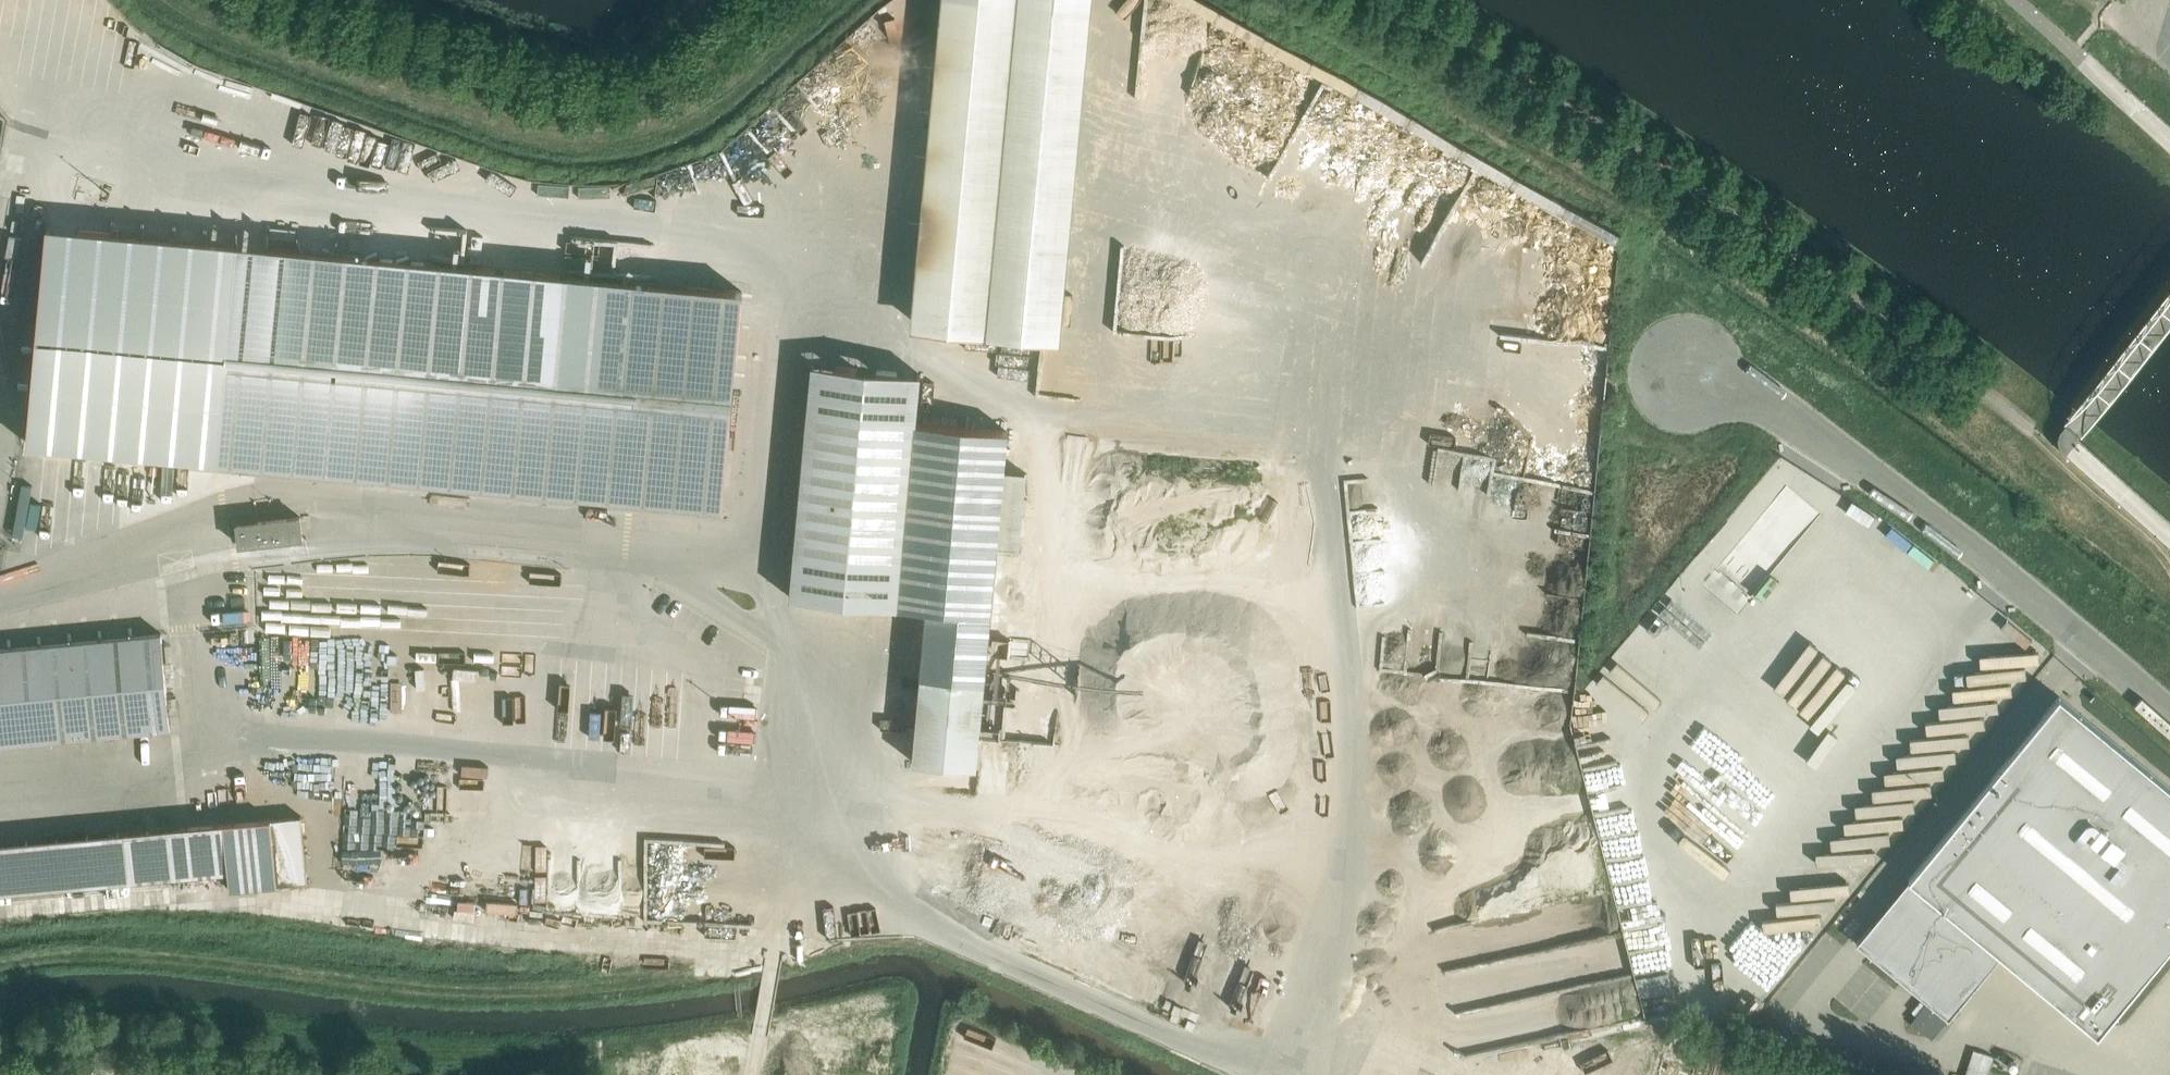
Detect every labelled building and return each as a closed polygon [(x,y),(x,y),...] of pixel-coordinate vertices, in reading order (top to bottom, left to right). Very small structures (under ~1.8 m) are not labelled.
[(989,0),(947,0),(920,340),(1084,348),(1120,13),(989,0)] [(48,225),(28,442),(217,460),(628,498),(722,507),(743,291),(648,282),(237,243),(48,225)] [(10,234),(6,255),(19,257),(23,236),(10,234)] [(899,607),(905,543),(933,545),(912,761),(977,767),(1008,430),(916,421),(920,373),(812,363),(790,597),(899,607)] [(23,536),(33,484),(22,483),(13,535),(23,536)] [(1852,501),(1846,511),(1869,526),(1875,516),(1852,501)] [(303,537),(301,516),(258,520),(237,522),(238,529),(239,544),(303,537)] [(171,728),(161,632),(39,644),(48,739),(171,728)] [(2060,695),(1909,878),(2098,1034),(2119,1009),(2118,1008),(2169,946),(2169,786),(2060,695)] [(302,815),(223,822),(228,872),(229,887),(308,880),(302,815)] [(223,822),(180,826),(185,876),(189,875),(203,874),(208,874),(223,872),(228,872),(223,822)]
